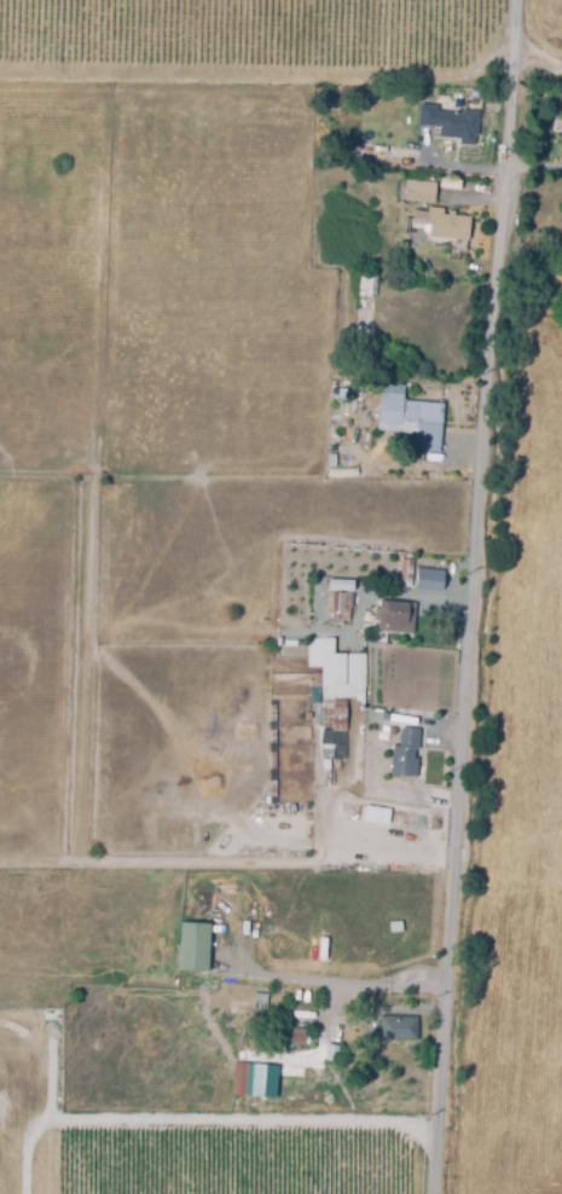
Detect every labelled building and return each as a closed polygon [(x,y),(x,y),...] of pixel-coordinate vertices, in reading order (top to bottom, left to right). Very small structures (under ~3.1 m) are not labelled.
[(475,144),(462,144),(462,138),(440,137),(441,126),(433,126),(419,124),(421,104),(439,105),(439,111),(463,112),(463,110),(481,111),(480,134),(476,134),(475,144)] [(460,179),(460,187),(438,185),(439,178),(460,179)] [(436,201),(411,199),(412,180),(438,182),(436,201)] [(473,237),(434,236),(435,224),(418,222),(418,211),(434,211),(434,207),(447,208),(447,214),(453,214),(453,210),(458,210),(458,214),(473,215),(473,237)] [(376,295),(363,294),(363,273),(376,273),(376,295)] [(438,450),(413,447),(415,431),(375,428),(377,390),(401,392),(400,400),(441,402),(438,450)] [(328,466),(355,466),(355,475),(328,475),(328,466)] [(415,567),(442,569),(440,589),(413,587),(415,567)] [(352,592),(352,605),(348,605),(348,619),(330,619),(331,592),(352,592)] [(412,602),(410,632),(375,630),(376,618),(372,618),(372,608),(377,608),(377,599),(412,602)] [(330,637),(330,654),(363,654),(363,690),(353,690),(353,696),(320,696),(319,666),(306,666),(306,638),(330,637)] [(344,700),(344,729),(331,729),(331,725),(321,725),(321,724),(318,725),(317,708),(321,708),(321,701),(330,701),(330,700),(344,700)] [(418,728),(417,748),(413,748),(412,757),(417,757),(416,775),(388,773),(390,744),(398,744),(399,726),(418,728)] [(175,921),(204,921),(202,969),(173,968),(175,921)] [(399,921),(400,931),(388,932),(387,922),(399,921)] [(249,992),(265,995),(262,1014),(247,1012),(249,992)] [(415,1016),(415,1041),(376,1039),(376,1037),(372,1037),(372,1021),(376,1021),(376,1016),(415,1016)] [(309,1030),(308,1043),(302,1043),(268,1041),(270,1025),(303,1027),(303,1030),(309,1030)] [(324,1044),(336,1045),(335,1061),(323,1060),(324,1044)] [(244,1078),(243,1097),(230,1096),(232,1062),(245,1063),(244,1078)] [(334,1182),(334,1193),(317,1193),(317,1182),(334,1182)]
